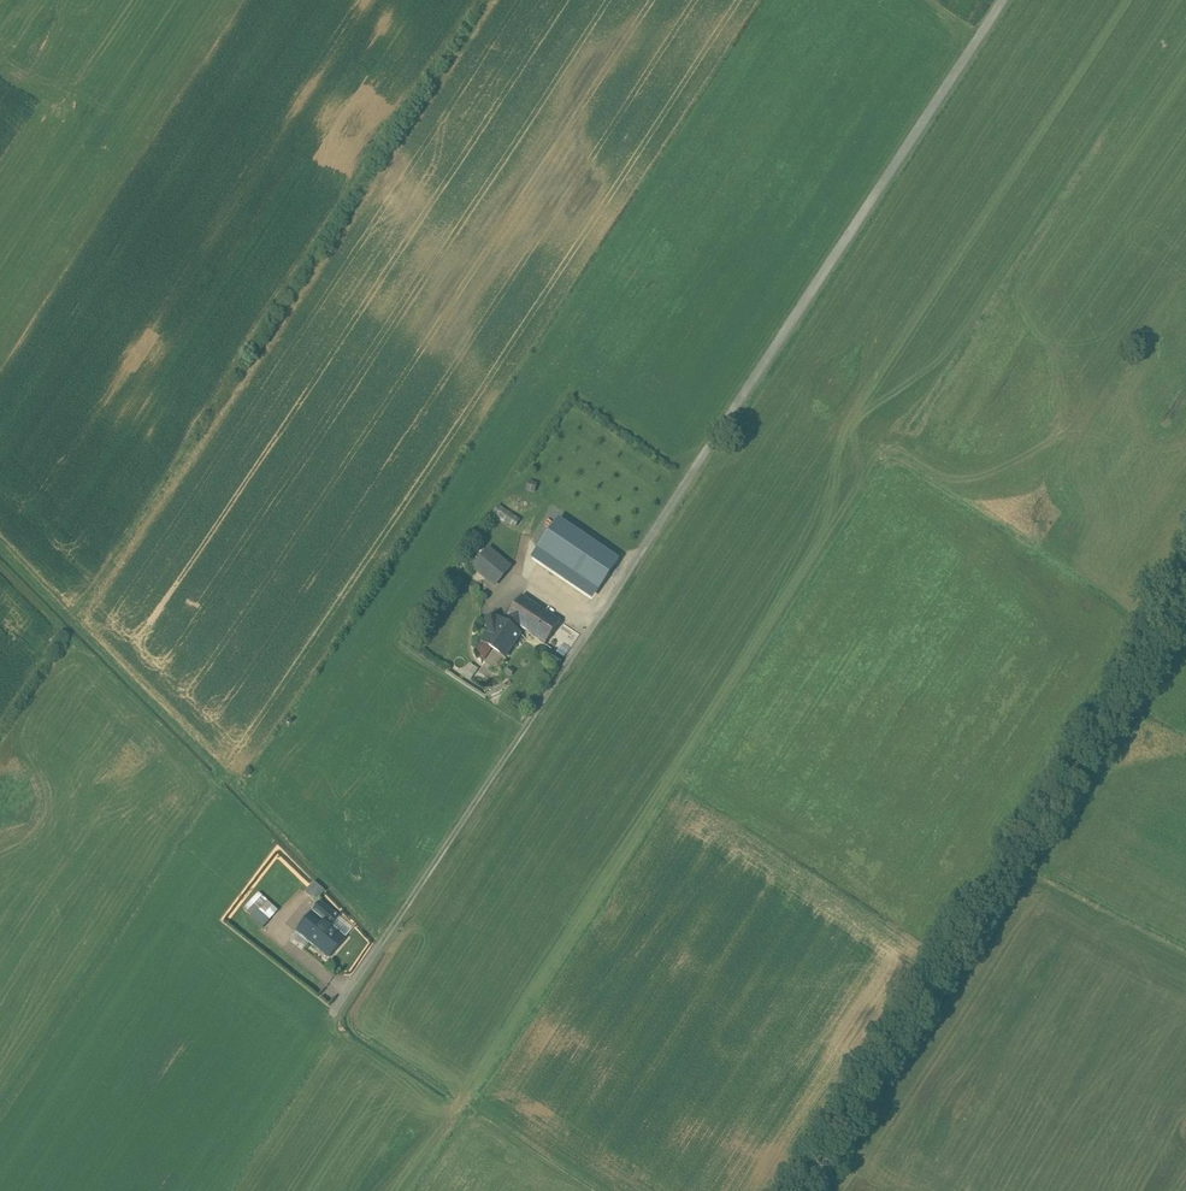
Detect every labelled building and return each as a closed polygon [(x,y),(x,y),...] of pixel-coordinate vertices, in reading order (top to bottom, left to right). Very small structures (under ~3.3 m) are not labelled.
[(496,504),(491,513),(514,528),(520,519),(496,504)] [(558,519),(538,549),(598,589),(618,560),(558,519)] [(505,566),(482,548),(468,567),(490,585),(505,566)] [(517,594),(502,617),(503,618),(516,626),(542,643),(557,620),(517,594)] [(513,631),(516,626),(503,618),(501,623),(494,618),(492,620),(491,619),(483,620),(485,631),(478,641),(475,648),(474,651),(475,654),(477,657),(480,660),(488,647),(501,656),(516,633),(513,631)] [(469,680),(476,668),(468,663),(461,676),(469,680)] [(313,881),(304,892),(315,902),(325,891),(313,881)] [(277,911),(257,894),(243,909),(262,927),(277,911)] [(320,903),(296,932),(327,958),(346,938),(331,925),(337,917),(320,903)]
